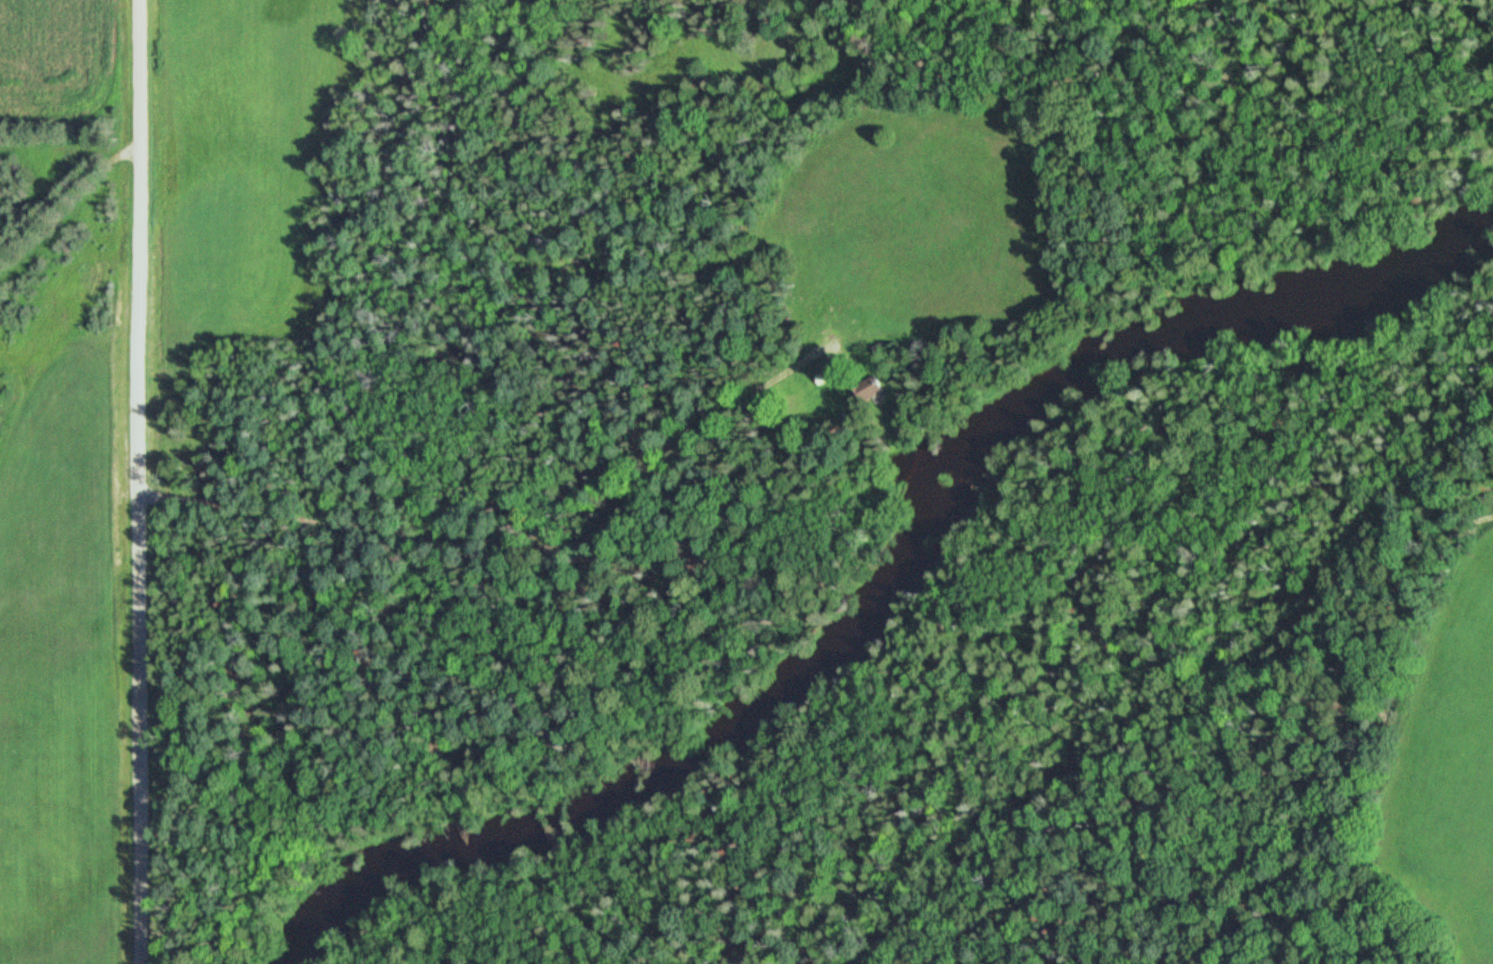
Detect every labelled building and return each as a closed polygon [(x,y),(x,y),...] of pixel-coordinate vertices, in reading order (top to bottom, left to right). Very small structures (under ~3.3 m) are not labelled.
[(870,391),(872,397),(883,394),(881,388),(870,391)]
